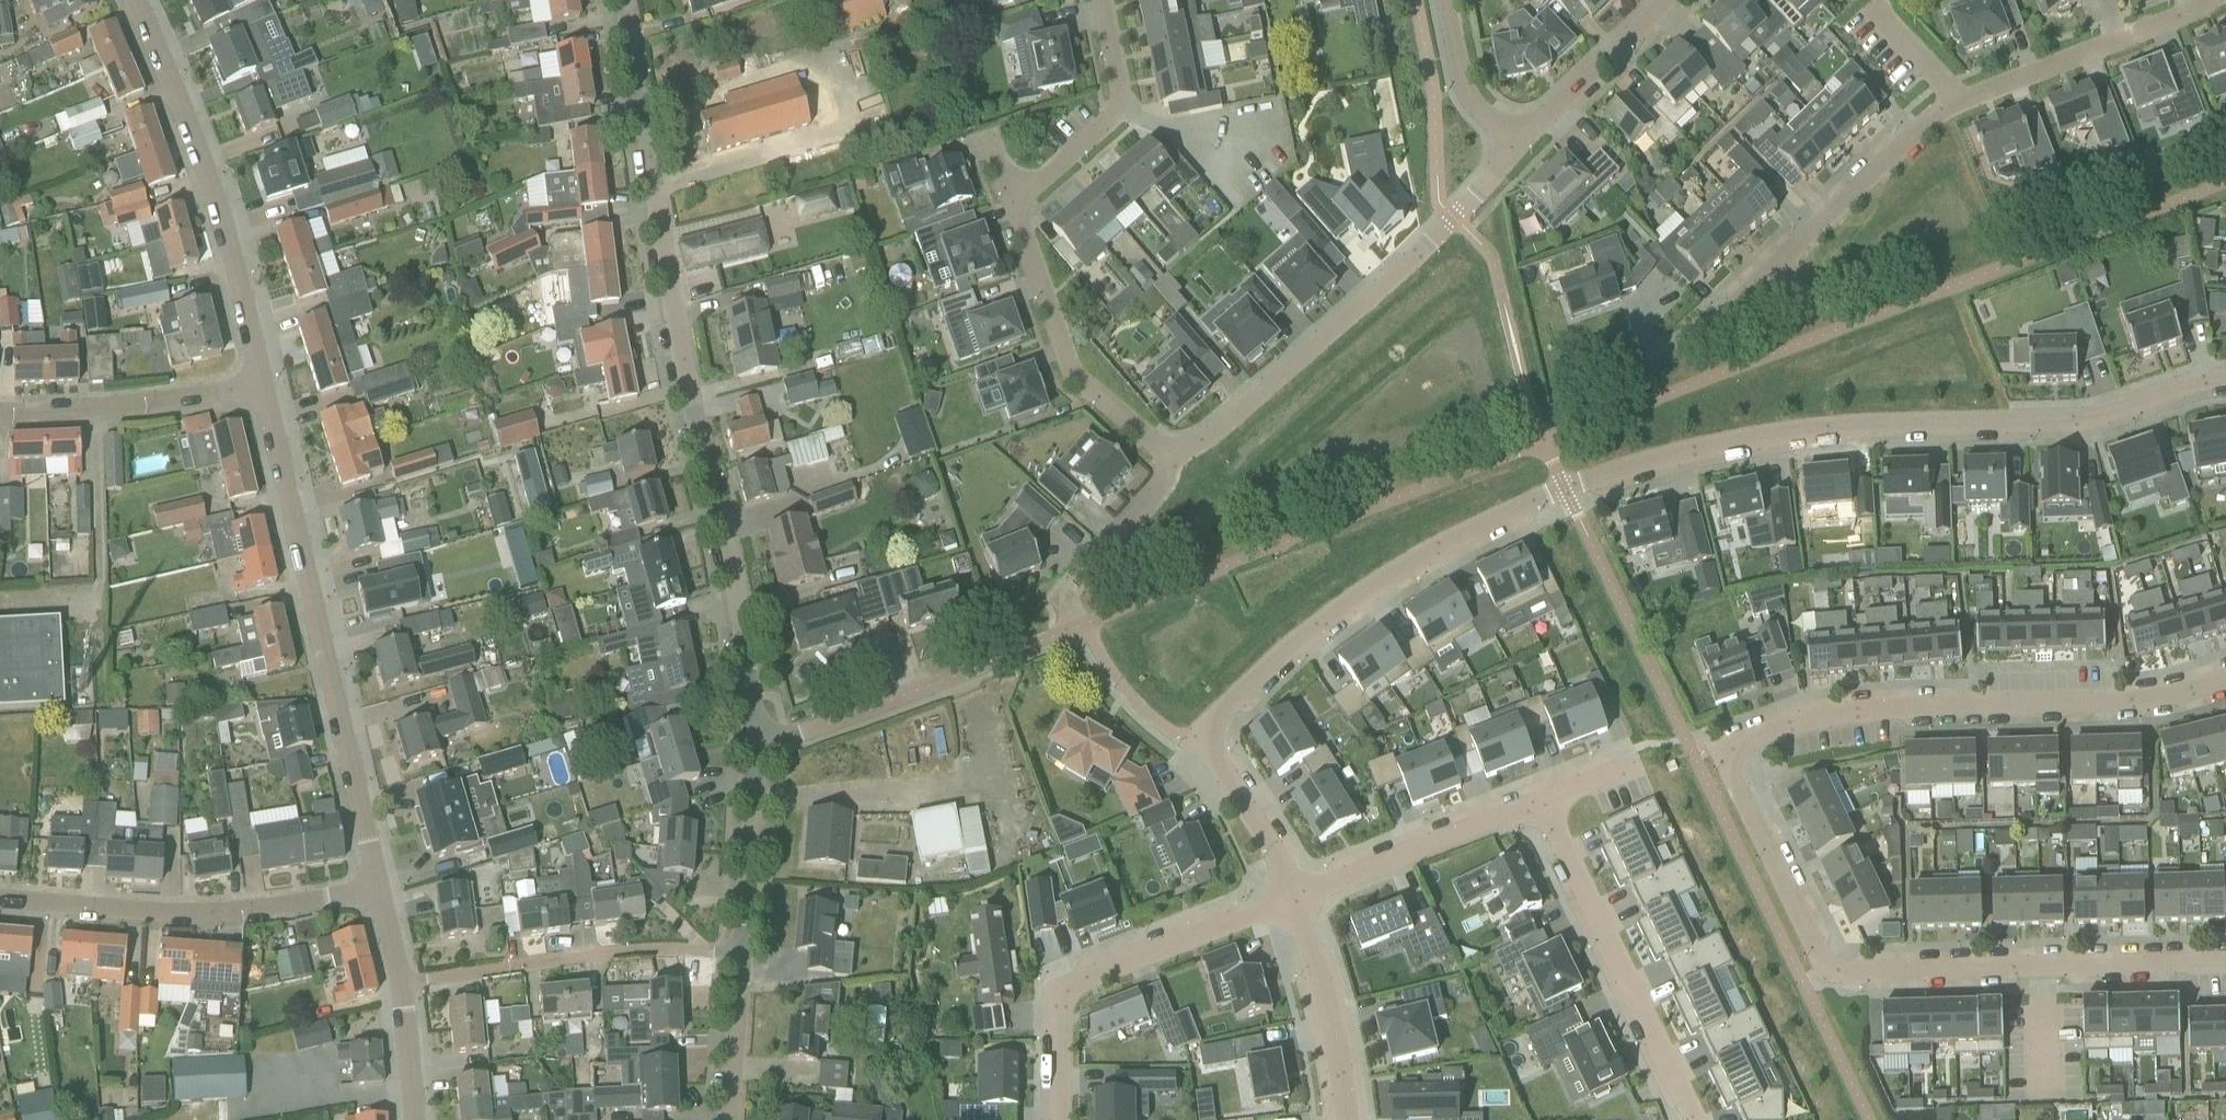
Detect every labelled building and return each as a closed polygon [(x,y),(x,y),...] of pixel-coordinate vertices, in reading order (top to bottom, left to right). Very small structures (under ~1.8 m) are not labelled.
[(29,3),(37,20),(62,8),(68,20),(97,7),(94,0),(27,0),(29,3)] [(233,15),(264,0),(189,0),(203,30),(229,18),(233,15)] [(253,26),(275,17),(267,0),(264,0),(233,15),(241,31),(253,26)] [(395,1),(400,22),(417,18),(412,0),(398,0),(395,1)] [(509,0),(480,5),(482,15),(511,9),(509,0)] [(511,9),(512,14),(530,11),(528,0),(509,0),(511,9)] [(558,23),(579,19),(576,0),(546,0),(551,24),(558,23)] [(692,14),(730,0),(687,0),(692,14)] [(836,35),(884,17),(878,0),(823,0),(836,35)] [(1197,20),(1193,0),(1168,0),(1143,5),(1148,30),(1182,23),(1197,20)] [(1244,12),(1264,8),(1263,0),(1241,0),(1244,12)] [(1380,25),(1375,0),(1352,0),(1358,30),(1380,25)] [(1608,3),(1606,0),(1553,0),(1569,17),(1580,7),(1591,19),(1608,3)] [(1787,25),(1766,3),(1755,13),(1743,0),(1731,0),(1720,10),(1748,40),(1759,52),(1787,25)] [(1766,3),(1787,25),(1792,31),(1804,20),(1798,13),(1811,0),(1769,0),(1766,3)] [(2013,0),(1984,0),(1986,5),(1952,18),(1955,28),(1952,29),(1950,34),(1954,43),(1958,45),(1961,44),(1965,53),(1980,48),(1981,49),(1995,44),(1994,42),(2009,37),(2000,13),(2016,7),(2013,0)] [(2045,18),(2056,14),(2057,17),(2060,18),(2069,15),(2071,12),(2070,8),(2074,7),(2071,0),(2038,0),(2045,18)] [(253,26),(241,31),(237,32),(238,34),(210,46),(219,69),(215,71),(222,87),(242,78),(255,72),(272,65),(279,81),(319,66),(299,24),(298,24),(291,10),(275,17),(253,26)] [(1720,10),(1703,27),(1721,46),(1710,56),(1735,81),(1746,70),(1741,65),(1748,59),(1739,49),(1748,40),(1720,10)] [(8,11),(0,13),(0,48),(0,49),(15,46),(8,11)] [(1575,42),(1547,13),(1534,26),(1523,14),(1508,22),(1511,37),(1493,41),(1495,53),(1491,53),(1494,69),(1498,68),(1501,80),(1530,74),(1533,73),(1536,76),(1551,69),(1550,64),(1553,62),(1575,42)] [(1037,93),(1071,86),(1062,37),(1036,42),(1033,33),(1040,31),(1034,14),(996,27),(1002,44),(1014,40),(1023,84),(1034,82),(1037,93)] [(1263,34),(1260,18),(1248,20),(1251,36),(1263,34)] [(1197,20),(1182,23),(1148,30),(1153,55),(1187,49),(1201,46),(1202,46),(1197,20)] [(543,25),(506,32),(508,39),(510,48),(517,46),(546,39),(543,25)] [(89,37),(98,58),(78,66),(84,79),(103,71),(103,70),(128,59),(114,26),(89,37)] [(49,45),(55,59),(56,61),(83,50),(75,32),(49,44),(49,45)] [(2222,38),(2221,35),(2210,40),(2211,42),(2195,48),(2200,62),(2205,73),(2208,83),(2225,76),(2225,36),(2222,38)] [(425,38),(410,43),(419,68),(434,63),(425,38)] [(508,39),(487,44),(489,53),(503,49),(510,48),(508,39)] [(1265,44),(1248,48),(1251,62),(1268,59),(1265,44)] [(1192,74),(1202,72),(1206,71),(1201,46),(1187,49),(1153,55),(1158,81),(1192,74)] [(1681,47),(1664,63),(1692,93),(1702,84),(1711,94),(1719,87),(1724,92),(1735,81),(1710,56),(1700,66),(1681,47)] [(559,82),(588,77),(583,48),(554,53),(559,82)] [(1785,48),(1770,63),(1780,73),(1795,59),(1785,48)] [(1803,53),(1795,60),(1806,71),(1813,64),(1803,53)] [(17,61),(23,75),(33,71),(27,56),(17,61)] [(118,104),(123,101),(143,93),(128,59),(103,70),(103,71),(118,104)] [(1798,79),(1806,71),(1795,60),(1787,68),(1798,79)] [(735,61),(729,63),(730,65),(715,69),(717,74),(720,85),(740,79),(735,61)] [(2127,74),(2122,76),(2126,86),(2122,88),(2128,102),(2132,101),(2137,115),(2154,109),(2156,114),(2170,109),(2177,125),(2202,115),(2189,81),(2171,88),(2161,61),(2141,69),(2140,64),(2125,70),(2127,74)] [(1835,79),(1846,90),(1834,101),(1861,129),(1860,130),(1861,131),(1879,113),(1867,100),(1877,90),(1851,62),(1850,63),(1851,64),(1835,79)] [(2198,76),(2205,73),(2200,62),(2194,64),(2198,76)] [(1683,102),(1692,93),(1664,63),(1647,79),(1665,98),(1655,109),(1674,129),(1693,112),(1683,102)] [(540,70),(507,75),(509,87),(542,82),(540,70)] [(1192,74),(1158,81),(1163,106),(1187,101),(1190,114),(1222,107),(1219,93),(1207,95),(1202,72),(1192,74)] [(254,96),(233,104),(245,135),(265,128),(277,124),(273,112),(310,98),(305,83),(301,73),(279,81),(263,87),(265,92),(254,96)] [(559,82),(552,83),(524,88),(506,90),(508,104),(526,101),(545,98),(550,99),(554,127),(585,122),(583,108),(593,106),(588,77),(559,82)] [(720,111),(699,118),(710,155),(731,148),(809,126),(800,94),(795,78),(723,99),(726,110),(720,111)] [(1778,103),(1789,92),(1782,84),(1771,95),(1778,103)] [(2113,104),(2099,110),(2089,85),(2074,91),(2074,90),(2064,94),(2064,95),(2047,101),(2061,136),(2091,124),(2100,147),(2109,144),(2112,152),(2129,145),(2113,104)] [(1834,101),(1834,102),(1826,93),(1806,110),(1842,148),(1860,130),(1861,129),(1834,101)] [(356,97),(348,100),(355,118),(380,109),(376,99),(368,102),(366,98),(358,101),(356,97)] [(321,130),(355,118),(347,99),(314,111),(321,130)] [(1682,137),(1674,129),(1655,109),(1644,119),(1626,99),(1607,118),(1635,147),(1646,137),(1656,147),(1663,140),(1670,148),(1682,137)] [(67,133),(95,123),(106,118),(99,100),(64,113),(64,115),(54,118),(61,135),(67,133)] [(1764,103),(1753,114),(1762,125),(1774,114),(1764,103)] [(1823,165),(1842,148),(1806,110),(1787,128),(1796,137),(1823,166),(1823,165)] [(2007,183),(2029,174),(2056,164),(2057,164),(2044,131),(2043,131),(2043,133),(2028,138),(2018,112),(2003,118),(2002,116),(1988,122),(1988,123),(1973,129),(1988,169),(1993,167),(1998,180),(2007,183)] [(151,113),(130,120),(124,122),(136,155),(136,156),(163,147),(151,113)] [(1742,137),(1753,127),(1746,119),(1734,129),(1742,137)] [(95,123),(67,133),(74,152),(102,142),(95,123)] [(2195,128),(2200,142),(2212,137),(2207,123),(2195,128)] [(549,143),(546,129),(530,132),(533,146),(549,143)] [(1824,166),(1823,165),(1823,166),(1796,137),(1784,147),(1770,131),(1752,148),(1778,176),(1789,166),(1805,183),(1824,166)] [(573,174),(602,171),(598,135),(569,139),(573,174)] [(1724,155),(1735,143),(1728,135),(1716,146),(1724,155)] [(267,204),(292,196),(309,190),(300,163),(316,158),(310,142),(264,157),(268,170),(257,173),(267,204)] [(1151,144),(1131,162),(1154,188),(1159,195),(1179,178),(1189,190),(1200,181),(1180,157),(1170,166),(1151,144)] [(136,156),(115,164),(122,185),(144,177),(148,190),(154,188),(175,181),(163,147),(136,156)] [(1732,199),(1733,198),(1759,226),(1758,226),(1759,227),(1778,209),(1754,184),(1764,174),(1739,148),(1728,159),(1750,182),(1732,199)] [(320,157),(323,170),(365,162),(362,149),(320,157)] [(1539,175),(1522,191),(1523,192),(1537,207),(1533,211),(1554,234),(1591,200),(1620,173),(1600,152),(1579,172),(1565,157),(1551,171),(1548,168),(1547,167),(1546,168),(1539,175)] [(388,153),(371,159),(379,183),(396,178),(388,153)] [(919,154),(882,167),(889,187),(894,201),(926,190),(933,212),(901,223),(906,237),(914,234),(950,221),(963,217),(959,205),(971,200),(957,161),(926,172),(919,154)] [(324,208),(377,190),(377,188),(372,172),(369,161),(314,177),(324,208)] [(1313,186),(1298,199),(1336,242),(1353,228),(1363,239),(1364,238),(1372,231),(1375,233),(1381,240),(1404,220),(1392,206),(1398,201),(1387,188),(1390,185),(1385,161),(1351,168),(1354,184),(1342,195),(1313,186)] [(1131,162),(1112,179),(1135,205),(1154,188),(1131,162)] [(1688,189),(1699,178),(1692,170),(1680,181),(1688,189)] [(510,231),(514,240),(527,234),(528,234),(527,229),(581,222),(579,210),(607,207),(602,171),(573,174),(558,176),(542,178),(545,201),(550,201),(551,209),(525,212),(526,218),(519,219),(510,231)] [(854,177),(858,190),(874,186),(870,172),(854,177)] [(1617,185),(1627,195),(1636,186),(1631,172),(1617,185)] [(2045,182),(2052,202),(2068,196),(2067,193),(2061,176),(2045,182)] [(1647,196),(1653,194),(1656,188),(1654,181),(1648,178),(1641,180),(1638,186),(1640,193),(1647,196)] [(1112,179),(1092,196),(1116,222),(1135,205),(1112,179)] [(1666,204),(1681,190),(1670,179),(1656,193),(1665,203),(1665,204),(1666,204)] [(1284,193),(1275,183),(1265,192),(1273,202),(1284,193)] [(146,203),(140,185),(107,195),(110,205),(117,203),(120,211),(146,203)] [(2068,196),(2072,205),(2089,199),(2084,187),(2067,193),(2068,196)] [(837,213),(830,188),(804,195),(811,221),(837,213)] [(388,189),(325,211),(330,226),(394,206),(388,189)] [(1655,213),(1665,204),(1665,203),(1656,193),(1643,205),(1650,213),(1652,211),(1655,213)] [(7,228),(25,222),(20,208),(32,204),(29,195),(0,206),(0,209),(7,228)] [(1092,196),(1073,213),(1096,239),(1116,222),(1092,196)] [(1714,217),(1740,244),(1758,226),(1759,226),(1733,198),(1732,199),(1714,217)] [(140,223),(151,220),(150,217),(146,203),(120,211),(117,203),(110,205),(116,225),(118,230),(126,227),(140,223)] [(116,225),(110,205),(99,207),(104,227),(116,225)] [(147,249),(164,244),(191,237),(184,208),(156,215),(158,225),(141,229),(147,249)] [(1721,262),(1721,261),(1740,244),(1714,217),(1706,208),(1696,217),(1687,226),(1694,234),(1695,233),(1695,234),(1695,235),(1721,262)] [(1096,239),(1073,213),(1054,230),(1063,240),(1053,249),(1074,272),(1081,266),(1085,271),(1107,252),(1096,239)] [(1289,245),(1263,268),(1274,281),(1303,314),(1316,303),(1316,304),(1318,303),(1317,302),(1322,297),(1323,298),(1324,297),(1324,296),(1336,285),(1315,261),(1331,246),(1302,213),(1289,225),(1299,236),(1289,245)] [(151,220),(140,223),(141,229),(158,225),(156,215),(150,217),(151,220)] [(397,232),(411,222),(406,215),(400,219),(400,218),(391,224),(397,232)] [(1664,240),(1681,221),(1673,215),(1657,233),(1664,240)] [(2199,220),(2198,236),(2212,237),(2213,222),(2199,220)] [(954,285),(976,277),(978,282),(992,277),(990,272),(996,270),(991,256),(996,254),(992,241),(986,243),(981,229),(956,238),(950,221),(914,234),(921,256),(934,251),(940,268),(948,265),(954,285)] [(140,223),(126,227),(133,252),(143,249),(147,249),(141,229),(140,223)] [(761,223),(699,237),(678,242),(685,273),(768,254),(761,223)] [(1187,224),(1167,242),(1171,246),(1179,255),(1198,238),(1187,224)] [(1722,262),(1721,261),(1721,262),(1695,235),(1695,234),(1695,233),(1694,234),(1687,226),(1685,224),(1660,248),(1664,260),(1675,272),(1682,279),(1693,269),(1703,280),(1722,262)] [(277,235),(287,269),(314,261),(314,260),(332,254),(327,239),(309,245),(303,226),(277,235)] [(27,228),(16,230),(19,245),(29,242),(27,228)] [(0,233),(0,249),(19,245),(16,230),(0,233)] [(566,273),(615,267),(610,230),(579,234),(579,235),(552,238),(548,244),(551,275),(566,274),(566,273)] [(527,234),(514,240),(486,253),(495,273),(540,253),(530,232),(528,234),(527,234)] [(2211,251),(2212,237),(2198,236),(2197,250),(2211,251)] [(147,249),(143,249),(152,283),(173,277),(171,273),(178,271),(199,265),(191,237),(164,244),(147,248),(147,249)] [(1596,272),(1562,284),(1566,295),(1573,316),(1619,299),(1618,296),(1620,295),(1636,290),(1617,237),(1588,247),(1596,272)] [(484,254),(478,239),(452,249),(458,264),(484,254)] [(2191,239),(2170,242),(2172,260),(2194,257),(2191,239)] [(1650,245),(1638,257),(1643,262),(1653,271),(1654,270),(1664,260),(1660,248),(1658,242),(1652,248),(1650,245)] [(1179,255),(1171,246),(1157,257),(1166,267),(1179,255)] [(864,252),(848,257),(852,271),(868,266),(864,252)] [(2215,273),(2217,254),(2202,253),(2201,272),(2215,273)] [(2099,259),(2082,265),(2089,283),(2106,277),(2099,259)] [(1664,260),(1654,270),(1665,281),(1675,272),(1664,260)] [(330,293),(334,305),(365,294),(376,290),(373,279),(365,282),(360,270),(321,282),(314,261),(287,269),(298,304),(325,295),(330,293)] [(1155,278),(1141,263),(1129,273),(1143,288),(1155,278)] [(96,264),(76,267),(81,295),(101,291),(96,264)] [(75,265),(57,269),(64,302),(81,298),(81,295),(75,265)] [(570,307),(551,309),(554,327),(585,320),(596,319),(594,306),(598,306),(620,303),(615,267),(566,273),(566,274),(570,307)] [(2076,283),(2070,267),(2054,273),(2060,289),(2076,283)] [(2189,326),(2207,323),(2201,279),(2200,271),(2181,274),(2183,282),(2189,322),(2189,326)] [(452,275),(446,273),(442,277),(443,283),(449,285),(453,281),(452,275)] [(809,275),(795,278),(799,292),(812,290),(809,275)] [(1164,279),(1154,287),(1177,315),(1187,306),(1177,294),(1181,291),(1168,275),(1164,279)] [(795,278),(765,284),(768,299),(799,292),(795,278)] [(1213,313),(1201,324),(1212,337),(1217,333),(1246,364),(1249,361),(1251,364),(1263,354),(1261,351),(1264,349),(1266,351),(1279,339),(1267,325),(1268,324),(1269,325),(1284,312),(1254,278),(1240,291),(1241,293),(1233,300),(1230,298),(1213,313)] [(166,284),(120,294),(124,312),(169,302),(166,284)] [(1109,308),(1117,318),(1143,296),(1134,286),(1109,308)] [(1020,340),(1019,336),(1024,335),(1018,320),(1014,322),(1009,307),(983,316),(980,306),(977,308),(971,293),(937,305),(942,321),(944,321),(947,331),(968,324),(972,335),(967,337),(973,357),(1020,340)] [(325,319),(318,321),(297,328),(308,362),(355,347),(348,323),(372,315),(365,294),(334,305),(330,307),(335,322),(327,325),(325,319)] [(478,294),(464,300),(468,311),(483,305),(478,294)] [(2155,296),(2119,308),(2125,324),(2129,339),(2132,346),(2136,359),(2182,344),(2177,330),(2176,327),(2170,309),(2160,312),(2155,296)] [(2225,314),(2225,300),(2225,297),(2209,296),(2208,313),(2225,314)] [(43,324),(41,300),(26,301),(28,325),(43,324)] [(87,334),(106,331),(102,300),(82,303),(87,334)] [(19,327),(16,301),(0,303),(0,329),(19,327)] [(208,303),(187,308),(178,310),(177,306),(163,309),(165,320),(161,322),(165,340),(214,329),(208,303)] [(763,304),(750,307),(728,311),(738,355),(733,355),(738,378),(780,369),(771,330),(768,331),(763,304)] [(2029,344),(2013,344),(2014,368),(2030,367),(2031,383),(2078,382),(2077,364),(2089,360),(2083,342),(2098,337),(2088,306),(2064,314),(2064,318),(2065,342),(2029,344)] [(74,313),(75,325),(83,324),(82,312),(74,313)] [(75,325),(74,313),(62,314),(62,325),(75,325)] [(1208,391),(1190,371),(1197,365),(1197,366),(1210,354),(1178,316),(1164,328),(1176,341),(1167,348),(1172,354),(1158,366),(1165,374),(1147,389),(1175,420),(1187,410),(1196,402),(1208,391)] [(569,358),(573,374),(630,363),(623,327),(601,331),(594,332),(596,343),(598,352),(569,358)] [(214,329),(165,340),(172,371),(191,367),(190,362),(220,355),(214,329)] [(78,384),(76,333),(60,334),(60,352),(45,353),(47,385),(78,384)] [(152,333),(123,335),(123,344),(152,342),(152,333)] [(13,335),(15,365),(15,387),(47,385),(45,353),(44,335),(28,335),(13,335)] [(123,353),(124,352),(123,344),(123,335),(87,338),(88,362),(89,384),(113,383),(112,360),(124,359),(123,353)] [(484,355),(491,346),(481,338),(471,350),(474,359),(484,355)] [(862,343),(866,357),(883,352),(878,338),(862,343)] [(344,379),(363,373),(355,347),(308,362),(319,396),(347,388),(344,379)] [(1009,424),(1044,412),(1030,370),(1015,375),(1009,359),(972,371),(977,386),(973,387),(976,397),(997,390),(1009,424)] [(630,363),(573,374),(576,389),(604,384),(604,385),(608,404),(615,403),(637,399),(630,363)] [(405,369),(350,387),(354,399),(362,396),(387,388),(409,381),(405,369)] [(815,386),(812,374),(783,382),(790,407),(835,394),(832,381),(815,386)] [(496,395),(491,379),(479,382),(484,399),(496,395)] [(387,388),(362,396),(366,408),(413,394),(409,381),(387,388)] [(549,384),(545,390),(547,397),(553,401),(561,400),(565,393),(563,386),(557,382),(549,384)] [(926,392),(922,410),(935,414),(940,395),(926,392)] [(478,407),(474,393),(443,403),(447,417),(478,407)] [(732,455),(753,449),(769,445),(782,442),(777,422),(763,425),(756,398),(736,403),(743,426),(726,431),(732,455)] [(346,411),(320,420),(331,454),(372,441),(389,436),(381,412),(372,415),(365,418),(362,410),(347,414),(346,411)] [(492,426),(499,450),(538,438),(531,414),(492,426)] [(212,430),(209,415),(183,421),(187,436),(197,433),(212,430)] [(197,433),(202,457),(192,459),(194,471),(220,465),(248,459),(240,424),(212,430),(197,433)] [(2187,432),(2195,476),(2225,470),(2225,425),(2187,432)] [(900,439),(907,459),(933,450),(926,430),(900,439)] [(1047,471),(1036,483),(1066,510),(1077,498),(1076,497),(1081,492),(1088,499),(1090,496),(1100,505),(1101,504),(1128,473),(1129,474),(1130,473),(1087,434),(1084,437),(1059,465),(1056,462),(1048,471),(1047,471)] [(80,435),(44,437),(45,462),(69,461),(69,475),(69,478),(82,477),(80,435)] [(103,436),(104,491),(120,491),(119,436),(103,436)] [(821,436),(801,441),(807,465),(827,460),(821,436)] [(21,463),(45,462),(44,437),(8,438),(10,481),(22,480),(21,477),(21,463)] [(646,438),(625,443),(616,445),(616,446),(602,450),(606,468),(621,464),(625,480),(655,473),(646,438)] [(372,441),(331,454),(342,489),(368,481),(367,478),(382,473),(372,441)] [(479,455),(489,453),(486,444),(476,447),(479,455)] [(2163,475),(2153,444),(2140,448),(2139,447),(2130,450),(2130,451),(2112,457),(2113,462),(2110,463),(2114,476),(2117,475),(2124,495),(2154,485),(2161,506),(2169,503),(2171,511),(2190,505),(2179,470),(2163,475)] [(419,476),(427,473),(438,470),(432,452),(389,466),(395,483),(408,479),(419,476)] [(533,453),(514,458),(530,513),(548,508),(533,453)] [(786,495),(789,489),(783,469),(791,467),(789,458),(737,472),(746,506),(767,501),(773,499),(773,498),(786,495)] [(228,501),(235,499),(256,495),(248,459),(220,465),(228,501)] [(1964,491),(1951,492),(1951,508),(1999,507),(2000,525),(2009,525),(2009,533),(2030,532),(2029,488),(2009,489),(2009,482),(2007,482),(2006,462),(2005,462),(2005,463),(1987,463),(1987,459),(1970,460),(1970,464),(1964,464),(1964,463),(1963,464),(1964,485),(1964,491)] [(2093,520),(2095,532),(2112,529),(2103,486),(2086,490),(2086,491),(2078,492),(2077,460),(2041,461),(2043,507),(2077,506),(2077,521),(2093,520)] [(69,461),(45,462),(45,476),(69,475),(69,461)] [(21,477),(45,476),(45,462),(21,463),(21,477)] [(1886,466),(1884,466),(1885,502),(1909,501),(1910,510),(1923,510),(1924,532),(1935,532),(1935,533),(1952,532),(1951,508),(1951,492),(1951,490),(1934,491),(1929,492),(1928,465),(1901,466),(1901,462),(1886,463),(1886,466)] [(562,468),(552,471),(556,487),(567,484),(562,468)] [(1875,517),(1871,482),(1855,484),(1849,485),(1848,469),(1804,473),(1808,510),(1841,507),(1842,520),(1875,517)] [(925,472),(914,479),(911,489),(916,497),(926,500),(935,495),(937,485),(931,474),(925,472)] [(588,500),(613,494),(608,474),(583,479),(588,500)] [(1763,498),(1762,494),(1760,494),(1757,482),(1755,482),(1755,483),(1741,486),(1740,485),(1730,487),(1730,489),(1715,492),(1714,492),(1719,513),(1723,528),(1745,524),(1748,536),(1774,530),(1777,549),(1795,546),(1788,492),(1768,495),(1769,497),(1763,498)] [(466,488),(469,502),(483,498),(480,485),(466,488)] [(814,517),(856,502),(850,486),(808,501),(814,517)] [(89,488),(75,488),(76,511),(77,537),(90,536),(89,511),(90,511),(89,488)] [(636,531),(646,528),(667,523),(659,488),(629,495),(628,491),(587,503),(590,516),(606,512),(608,516),(631,510),(636,531)] [(1039,570),(1027,539),(1036,536),(1040,530),(1044,534),(1059,517),(1027,489),(1012,505),(1027,519),(1019,529),(1020,533),(1001,540),(1003,546),(984,554),(997,587),(1039,570)] [(11,522),(23,522),(22,491),(0,491),(0,522),(11,522)] [(152,511),(157,531),(205,520),(200,500),(152,511)] [(395,502),(363,509),(341,514),(350,554),(381,547),(376,524),(399,519),(395,502)] [(1679,524),(1679,525),(1667,528),(1661,506),(1646,510),(1635,513),(1619,517),(1629,556),(1652,550),(1653,557),(1685,549),(1689,563),(1710,557),(1700,519),(1679,524)] [(506,510),(491,514),(495,528),(510,524),(506,510)] [(270,551),(263,520),(208,532),(215,564),(245,557),(245,556),(270,551)] [(824,579),(819,557),(814,539),(810,540),(804,520),(789,524),(768,529),(773,547),(768,548),(779,590),(824,579)] [(0,522),(0,534),(11,534),(11,522),(0,522)] [(183,526),(187,543),(202,539),(198,522),(183,526)] [(425,530),(399,537),(403,553),(440,546),(437,528),(425,531),(425,530)] [(631,532),(603,540),(606,551),(607,552),(635,544),(631,532)] [(2217,534),(2220,544),(2221,544),(2221,543),(2225,542),(2225,532),(2217,534)] [(952,533),(939,537),(943,549),(956,545),(952,533)] [(125,539),(108,543),(111,560),(123,557),(127,549),(125,539)] [(55,542),(55,552),(68,552),(68,542),(55,542)] [(635,544),(607,552),(612,569),(610,569),(612,574),(623,571),(627,588),(647,583),(676,575),(669,546),(647,551),(642,553),(639,543),(635,544)] [(2197,547),(2184,551),(2187,560),(2199,556),(2200,557),(2197,547)] [(2100,553),(2104,567),(2117,563),(2114,549),(2100,553)] [(1783,579),(1803,576),(1800,550),(1780,553),(1783,579)] [(245,556),(245,557),(250,577),(235,580),(237,591),(276,582),(270,551),(245,556)] [(612,569),(606,551),(581,559),(586,577),(612,569)] [(1523,551),(1500,562),(1518,600),(1523,609),(1531,625),(1531,626),(1555,614),(1566,609),(1559,594),(1547,569),(1534,576),(1523,551)] [(1949,551),(1925,551),(1925,568),(1949,568),(1949,551)] [(2187,560),(2184,551),(2171,555),(2174,565),(2175,565),(2175,564),(2187,560)] [(533,557),(538,572),(553,567),(549,552),(533,557)] [(1873,552),(1847,555),(1849,573),(1875,570),(1873,552)] [(380,582),(358,587),(365,617),(369,617),(370,620),(390,616),(389,612),(430,602),(419,555),(375,565),(376,566),(377,566),(380,582)] [(529,559),(511,564),(519,589),(536,584),(529,559)] [(1500,620),(1523,609),(1518,600),(1500,562),(1477,573),(1489,597),(1476,604),(1493,636),(1505,629),(1500,620)] [(1710,562),(1691,568),(1700,594),(1719,588),(1710,562)] [(2136,566),(2139,575),(2151,571),(2152,572),(2149,562),(2136,566)] [(2127,579),(2139,575),(2136,566),(2123,570),(2126,580),(2127,580),(2127,579)] [(916,569),(900,574),(908,598),(924,594),(916,569)] [(2040,569),(2027,570),(2027,579),(2040,579),(2040,580),(2041,580),(2040,569)] [(2027,579),(2027,570),(2013,570),(2013,581),(2014,581),(2014,580),(2027,579)] [(632,618),(623,620),(626,632),(661,623),(658,611),(684,604),(680,588),(684,587),(680,574),(676,575),(647,583),(627,588),(624,589),(632,618)] [(908,598),(900,574),(875,582),(887,619),(901,614),(906,630),(938,620),(939,623),(954,619),(953,615),(958,613),(950,586),(924,594),(908,598)] [(2077,584),(2077,574),(2063,574),(2064,585),(2065,585),(2064,584),(2077,584)] [(2091,574),(2077,574),(2077,584),(2090,583),(2090,584),(2091,584),(2091,574)] [(2225,633),(2225,603),(2222,590),(2213,593),(2208,577),(2193,582),(2210,638),(2225,633)] [(1916,588),(1929,588),(1929,578),(1915,579),(1915,589),(1916,589),(1916,588)] [(1929,578),(1929,588),(1942,588),(1943,588),(1942,578),(1929,578)] [(1983,578),(1969,578),(1969,589),(1970,589),(1970,588),(1976,587),(1983,587),(1983,583),(1983,578)] [(1840,579),(1827,580),(1828,590),(1841,588),(1841,589),(1842,589),(1840,579)] [(1891,579),(1878,580),(1879,590),(1892,589),(1892,590),(1891,579)] [(855,585),(858,597),(866,625),(887,619),(875,582),(875,580),(855,585)] [(1828,590),(1827,580),(1813,582),(1815,593),(1816,593),(1815,592),(1828,590)] [(1879,590),(1878,580),(1864,582),(1865,592),(1866,592),(1866,591),(1879,590)] [(2210,638),(2193,582),(2178,586),(2183,602),(2174,605),(2186,645),(2210,638)] [(1983,587),(1976,587),(1976,596),(1993,596),(1992,583),(1983,583),(1983,587)] [(1763,590),(1746,596),(1751,611),(1780,601),(1785,599),(1783,585),(1763,590)] [(1450,637),(1454,643),(1475,630),(1481,642),(1493,636),(1476,604),(1463,611),(1449,588),(1427,601),(1449,637),(1450,637)] [(547,596),(551,610),(564,606),(560,592),(547,596)] [(2186,645),(2174,605),(2165,607),(2160,592),(2145,596),(2162,652),(2186,645)] [(541,593),(520,599),(525,615),(546,608),(541,593)] [(2054,653),(2079,652),(2078,593),(2062,594),(2062,611),(2053,611),(2054,653)] [(2079,652),(2106,651),(2105,609),(2094,610),(2093,593),(2078,593),(2079,652)] [(2029,653),(2054,653),(2053,611),(2044,611),(2043,594),(2027,595),(2029,653)] [(2004,654),(2029,653),(2027,595),(2012,595),(2012,612),(2003,612),(2004,654)] [(1977,655),(2004,654),(2003,612),(1993,612),(1993,596),(1976,596),(1977,655)] [(2162,652),(2145,596),(2130,600),(2135,616),(2124,619),(2136,659),(2162,652)] [(787,618),(798,654),(825,645),(826,649),(842,644),(841,641),(861,634),(850,598),(787,618)] [(1427,601),(1406,614),(1419,637),(1408,645),(1423,668),(1433,661),(1441,673),(1464,660),(1460,654),(1454,643),(1450,637),(1449,637),(1427,601)] [(1936,665),(1962,663),(1958,621),(1948,622),(1946,605),(1930,607),(1936,665)] [(228,626),(224,607),(188,615),(192,634),(228,626)] [(551,612),(562,648),(580,643),(569,607),(551,612)] [(1936,665),(1930,607),(1915,608),(1916,625),(1907,626),(1911,667),(1936,665)] [(238,632),(241,649),(289,638),(283,609),(254,616),(255,618),(236,622),(238,632)] [(1531,625),(1523,609),(1500,620),(1505,629),(1508,636),(1531,625)] [(1566,609),(1555,614),(1562,629),(1573,623),(1566,609)] [(1886,670),(1911,667),(1907,626),(1897,627),(1896,610),(1880,611),(1886,670)] [(1857,630),(1861,672),(1886,670),(1880,611),(1865,613),(1866,629),(1857,630)] [(1835,674),(1861,672),(1857,630),(1847,631),(1846,614),(1830,616),(1835,674)] [(1809,677),(1835,674),(1830,616),(1815,617),(1816,634),(1805,635),(1809,677)] [(64,706),(60,619),(0,622),(0,709),(64,706)] [(641,669),(690,659),(684,630),(663,634),(661,623),(626,632),(596,641),(600,658),(636,648),(640,668),(641,669)] [(1741,645),(1738,646),(1738,647),(1706,658),(1713,678),(1709,679),(1718,703),(1715,704),(1716,705),(1737,698),(1737,696),(1741,694),(1741,692),(1754,687),(1753,684),(1755,683),(1748,665),(1767,659),(1768,660),(1787,653),(1777,625),(1758,632),(1760,638),(1741,645)] [(1481,642),(1475,630),(1454,643),(1460,654),(1481,642)] [(1380,631),(1359,645),(1390,688),(1411,673),(1412,675),(1423,668),(1408,645),(1396,653),(1380,631)] [(131,632),(118,635),(120,647),(133,645),(131,632)] [(239,665),(242,679),(295,668),(289,638),(241,649),(211,656),(215,671),(229,668),(228,667),(239,665)] [(415,663),(409,640),(373,650),(384,690),(475,665),(470,646),(449,652),(449,653),(415,663)] [(1359,645),(1339,660),(1355,682),(1343,691),(1359,713),(1368,706),(1371,704),(1369,703),(1390,688),(1359,645)] [(862,655),(868,676),(881,671),(875,651),(862,655)] [(644,697),(647,713),(680,705),(685,704),(682,691),(696,688),(690,659),(641,669),(640,668),(625,671),(629,690),(651,686),(653,694),(644,697)] [(436,739),(487,725),(477,694),(504,686),(499,668),(448,683),(457,714),(432,721),(431,718),(396,728),(406,765),(441,756),(436,739)] [(1518,682),(1513,669),(1497,675),(1502,688),(1518,682)] [(1565,691),(1565,692),(1584,740),(1607,731),(1598,706),(1612,700),(1599,674),(1586,679),(1591,693),(1569,701),(1565,691)] [(191,703),(189,687),(165,689),(167,705),(172,705),(191,703)] [(1348,721),(1359,713),(1343,691),(1332,699),(1348,721)] [(1540,698),(1528,703),(1538,729),(1550,724),(1560,750),(1584,740),(1565,692),(1541,701),(1540,698)] [(568,694),(549,699),(555,722),(574,717),(568,694)] [(1446,715),(1440,702),(1424,709),(1429,721),(1446,715)] [(1514,709),(1491,718),(1493,723),(1511,769),(1534,760),(1524,735),(1538,729),(1528,703),(1514,709)] [(1384,722),(1371,704),(1368,706),(1375,715),(1366,722),(1372,731),(1384,722)] [(656,762),(691,751),(698,749),(693,734),(686,736),(682,722),(685,722),(680,705),(647,713),(626,719),(633,742),(648,738),(656,762)] [(216,726),(244,719),(241,706),(213,708),(216,726)] [(258,710),(256,711),(262,740),(264,739),(281,735),(284,752),(287,751),(289,760),(307,756),(305,747),(313,745),(306,714),(281,719),(278,706),(258,710)] [(1375,715),(1368,706),(1359,713),(1366,722),(1375,715)] [(212,707),(187,708),(187,722),(214,720),(212,707)] [(1265,754),(1306,729),(1292,708),(1252,733),(1265,754)] [(1463,717),(1468,732),(1493,723),(1486,708),(1463,717)] [(92,712),(61,714),(62,728),(66,743),(89,742),(93,726),(92,712)] [(1359,713),(1348,721),(1353,729),(1363,722),(1359,713)] [(137,715),(139,736),(158,735),(157,714),(137,715)] [(1087,733),(1067,721),(1053,744),(1073,756),(1066,769),(1086,781),(1094,768),(1114,779),(1118,781),(1119,784),(1117,785),(1125,804),(1153,791),(1145,772),(1141,774),(1123,764),(1127,756),(1107,745),(1109,741),(1089,729),(1087,733)] [(1369,734),(1363,722),(1353,729),(1361,739),(1369,734)] [(1487,778),(1511,769),(1493,723),(1468,732),(1467,727),(1453,732),(1456,738),(1464,758),(1477,753),(1487,778)] [(2216,768),(2225,765),(2225,724),(2206,729),(2216,768)] [(1319,751),(1306,729),(1265,754),(1279,776),(1302,761),(1309,773),(1330,760),(1323,748),(1319,751)] [(2193,773),(2216,768),(2206,729),(2183,735),(2193,773)] [(573,735),(562,738),(566,749),(578,784),(589,781),(573,735)] [(2183,735),(2161,740),(2161,741),(2170,779),(2193,773),(2183,735)] [(558,751),(566,749),(562,738),(550,741),(551,747),(558,751)] [(1464,758),(1456,738),(1442,744),(1442,745),(1419,754),(1421,759),(1437,798),(1461,789),(1451,763),(1464,758)] [(2141,743),(2118,744),(2119,784),(2117,784),(2117,794),(2142,794),(2141,769),(2141,745),(2141,743)] [(2095,745),(2096,784),(2117,784),(2119,784),(2118,744),(2095,745)] [(2035,746),(2036,786),(2037,797),(2059,796),(2059,785),(2058,747),(2059,747),(2059,745),(2035,746)] [(2073,785),(2096,784),(2095,745),(2072,745),(2073,785)] [(2012,747),(2013,787),(2036,786),(2035,746),(2012,747)] [(1990,787),(2013,787),(2012,747),(1989,747),(1990,787)] [(1953,748),(1929,749),(1930,793),(1954,793),(1953,748)] [(1953,748),(1954,793),(1976,792),(1976,748),(1953,748)] [(1929,749),(1906,750),(1907,793),(1930,793),(1929,749)] [(478,762),(483,779),(523,768),(518,751),(478,762)] [(699,779),(691,751),(656,762),(640,767),(646,787),(647,787),(655,812),(682,804),(688,802),(683,784),(699,779)] [(155,754),(154,772),(176,773),(178,756),(155,754)] [(1380,761),(1390,787),(1403,782),(1413,807),(1437,798),(1421,759),(1398,768),(1393,756),(1380,761)] [(289,789),(313,783),(307,757),(283,763),(289,789)] [(1897,757),(1883,760),(1885,771),(1899,768),(1897,757)] [(1294,799),(1307,821),(1347,796),(1334,774),(1338,772),(1330,760),(1309,773),(1317,785),(1294,799)] [(1377,792),(1390,787),(1380,761),(1367,766),(1377,792)] [(285,779),(281,764),(265,768),(267,776),(277,782),(285,779)] [(147,766),(135,765),(134,781),(146,782),(147,766)] [(152,789),(150,789),(148,825),(148,826),(163,827),(175,828),(178,791),(178,773),(176,773),(154,772),(152,789)] [(232,820),(226,787),(223,773),(209,775),(216,822),(232,820)] [(1900,786),(1900,774),(1890,774),(1890,786),(1900,786)] [(1824,778),(1788,795),(1797,815),(1833,798),(1824,778)] [(472,816),(472,815),(465,793),(478,790),(475,779),(444,788),(444,791),(416,799),(419,811),(415,812),(420,827),(423,826),(424,830),(472,816)] [(243,784),(226,787),(232,820),(234,834),(251,832),(249,822),(243,784)] [(578,784),(567,788),(570,797),(581,794),(578,784)] [(47,850),(47,872),(80,873),(80,840),(95,842),(97,804),(97,796),(84,795),(83,805),(83,806),(81,821),(66,820),(50,819),(50,826),(50,844),(47,844),(47,850)] [(1347,796),(1307,821),(1321,843),(1361,818),(1347,796)] [(1833,798),(1797,815),(1808,836),(1843,819),(1833,798)] [(2220,813),(2217,799),(2203,802),(2207,816),(2220,813)] [(1611,845),(1601,850),(1610,869),(1653,848),(1643,826),(1662,817),(1654,800),(1602,826),(1611,845)] [(1893,800),(1883,800),(1883,819),(1893,818),(1893,800)] [(97,804),(95,842),(109,843),(106,880),(133,882),(136,831),(116,829),(116,813),(116,805),(97,804)] [(659,850),(693,853),(696,828),(680,827),(682,804),(655,812),(652,813),(651,826),(658,826),(662,827),(659,850)] [(1155,842),(1164,838),(1167,843),(1166,843),(1167,844),(1184,883),(1194,879),(1208,873),(1216,869),(1198,829),(1182,836),(1175,820),(1177,820),(1170,804),(1138,817),(1145,834),(1150,831),(1155,842)] [(2172,805),(2158,806),(2159,817),(2172,817),(2172,805)] [(1937,806),(1937,823),(1952,823),(1951,806),(1937,806)] [(921,863),(966,854),(957,808),(912,818),(921,863)] [(2108,809),(2097,809),(2097,810),(2097,819),(2108,819),(2108,809)] [(490,810),(472,815),(472,816),(424,830),(425,833),(422,834),(426,849),(430,848),(433,860),(462,851),(463,854),(482,849),(475,825),(493,819),(490,810)] [(2081,810),(2066,811),(2067,820),(2082,820),(2081,810)] [(1965,811),(1966,823),(1983,823),(1983,811),(1965,811)] [(135,814),(116,813),(116,829),(136,831),(135,814)] [(847,866),(851,816),(809,813),(805,863),(847,866)] [(295,822),(303,866),(343,859),(336,816),(335,816),(295,822)] [(2199,817),(2176,818),(2177,831),(2177,840),(2199,839),(2199,817)] [(184,822),(187,838),(207,834),(207,829),(205,818),(184,822)] [(1083,827),(1060,818),(1052,821),(1062,846),(1086,835),(1083,827)] [(2177,831),(2176,818),(2161,818),(2161,831),(2177,831)] [(15,875),(17,844),(25,845),(26,822),(4,820),(4,819),(0,819),(0,874),(15,875)] [(1818,857),(1854,840),(1843,819),(1808,836),(1818,857)] [(262,873),(303,866),(295,822),(255,829),(262,873)] [(602,828),(607,845),(614,843),(619,842),(625,840),(620,823),(602,828)] [(2222,823),(2208,823),(2209,840),(2223,840),(2222,823)] [(207,834),(187,838),(194,883),(230,878),(222,827),(207,829),(207,834)] [(2119,845),(2118,828),(2103,829),(2103,849),(2119,848),(2119,845)] [(2147,828),(2118,828),(2119,845),(2147,844),(2147,828)] [(2096,842),(2096,829),(2066,830),(2066,843),(2096,842)] [(531,830),(487,843),(493,862),(506,858),(531,850),(536,848),(531,830)] [(2049,841),(2049,830),(2037,831),(2038,842),(2049,841)] [(163,833),(136,831),(133,882),(159,884),(162,852),(161,852),(163,833)] [(2037,831),(2025,831),(2025,842),(2038,842),(2037,831)] [(1994,848),(2013,847),(2013,832),(1994,833),(1994,848)] [(1955,844),(1955,835),(1955,833),(1942,833),(1942,844),(1955,844)] [(582,834),(574,836),(580,854),(588,851),(582,834)] [(1970,835),(1955,835),(1955,844),(1956,851),(1970,851),(1970,835)] [(572,857),(580,854),(574,836),(559,841),(565,859),(572,857)] [(1096,837),(1080,844),(1086,859),(1102,852),(1096,837)] [(1910,838),(1910,849),(1922,849),(1921,838),(1910,838)] [(619,842),(614,843),(617,862),(631,859),(631,844),(625,843),(619,842)] [(1653,848),(1610,869),(1619,888),(1630,883),(1638,901),(1690,876),(1683,860),(1664,870),(1653,848)] [(1833,888),(1869,871),(1874,869),(1864,848),(1823,868),(1833,888)] [(1901,848),(1887,848),(1887,863),(1893,861),(1901,860),(1901,848)] [(506,858),(509,875),(535,871),(531,850),(506,858)] [(691,878),(693,853),(659,850),(657,873),(641,872),(662,898),(676,900),(678,877),(691,878)] [(580,854),(572,857),(573,869),(577,902),(590,900),(591,906),(595,928),(618,924),(613,890),(608,855),(584,863),(580,854)] [(908,860),(883,858),(883,864),(857,862),(855,880),(906,884),(908,860)] [(1537,935),(1536,934),(1538,934),(1528,914),(1542,907),(1518,858),(1492,871),(1491,869),(1475,876),(1475,877),(1471,879),(1475,887),(1472,888),(1474,892),(1477,891),(1480,898),(1496,891),(1513,926),(1505,930),(1513,946),(1514,945),(1514,946),(1514,947),(1531,939),(1531,938),(1537,935)] [(1902,885),(1901,860),(1893,861),(1893,885),(1902,885)] [(558,880),(536,883),(538,899),(539,902),(544,936),(568,932),(565,910),(564,904),(577,902),(573,869),(557,872),(558,880)] [(1869,871),(1833,888),(1843,909),(1879,892),(1869,871)] [(2155,923),(2178,922),(2177,882),(2179,882),(2179,872),(2155,872),(2156,921),(2155,921),(2155,923)] [(1208,873),(1194,879),(1198,887),(1212,881),(1208,873)] [(2074,925),(2098,924),(2096,884),(2096,874),(2074,874),(2075,923),(2074,923),(2074,925)] [(1647,919),(1636,924),(1646,943),(1689,922),(1678,900),(1698,891),(1690,876),(1638,901),(1647,919)] [(2015,882),(2017,926),(2040,926),(2039,881),(2039,877),(2015,878),(2015,882)] [(1933,878),(1933,889),(1935,929),(1958,928),(1957,888),(1958,888),(1957,878),(1933,878)] [(2062,880),(2039,881),(2040,926),(2063,925),(2062,880)] [(2202,921),(2200,881),(2179,882),(2177,882),(2178,922),(2202,921)] [(2224,881),(2200,881),(2202,921),(2225,921),(2224,881)] [(1993,927),(2017,926),(2015,882),(1993,883),(1994,926),(1993,926),(1993,927)] [(1100,929),(1102,933),(1116,927),(1114,923),(1117,923),(1103,888),(1062,904),(1063,904),(1054,908),(1050,883),(1027,887),(1034,933),(1057,929),(1057,927),(1070,922),(1076,938),(1100,929)] [(2143,883),(2120,884),(2121,923),(2144,923),(2143,883)] [(2121,923),(2120,884),(2096,884),(2098,924),(2121,923)] [(435,890),(438,915),(473,911),(470,886),(435,890)] [(637,886),(613,890),(618,924),(642,921),(637,886)] [(1980,888),(1958,888),(1957,888),(1958,928),(1981,927),(1980,888)] [(1933,889),(1911,889),(1912,928),(1911,928),(1911,929),(1912,929),(1935,929),(1933,889)] [(1879,892),(1843,909),(1852,929),(1853,930),(1889,913),(1879,892)] [(845,909),(858,910),(860,897),(846,895),(845,909)] [(511,900),(501,902),(505,928),(506,935),(519,933),(520,939),(544,936),(539,902),(538,899),(514,903),(511,900)] [(836,945),(839,910),(801,907),(797,950),(810,951),(808,971),(833,973),(836,977),(852,979),(854,946),(836,945)] [(1352,925),(1348,927),(1352,937),(1353,936),(1355,940),(1360,953),(1377,947),(1381,958),(1404,949),(1411,968),(1425,963),(1452,952),(1432,911),(1409,920),(1401,923),(1396,908),(1352,925)] [(473,911),(438,915),(440,940),(476,937),(473,911)] [(1002,1006),(1014,1004),(1010,977),(1019,975),(1015,954),(1007,955),(1001,912),(989,913),(989,912),(983,913),(983,914),(972,916),(975,938),(970,939),(973,961),(978,960),(985,1008),(996,1007),(997,1008),(1003,1007),(1002,1006)] [(1689,922),(1646,943),(1655,962),(1666,957),(1674,975),(1726,950),(1719,934),(1699,944),(1689,922)] [(1878,940),(1900,940),(1900,926),(1878,927),(1878,940)] [(505,928),(488,930),(490,943),(506,941),(506,935),(505,928)] [(335,972),(344,969),(344,968),(369,962),(361,931),(315,942),(320,960),(331,958),(335,972)] [(29,979),(30,971),(31,957),(33,934),(0,932),(0,977),(29,979)] [(62,959),(60,978),(73,979),(92,980),(93,964),(95,939),(64,937),(62,959)] [(127,942),(95,939),(93,964),(92,980),(92,981),(111,982),(123,984),(125,965),(127,942)] [(1514,947),(1514,946),(1495,955),(1508,982),(1520,976),(1527,991),(1533,988),(1544,1012),(1543,1013),(1544,1015),(1569,1002),(1567,996),(1581,989),(1560,946),(1539,956),(1531,939),(1514,947)] [(162,943),(160,965),(159,986),(171,987),(171,988),(190,989),(194,946),(162,943)] [(194,946),(190,989),(189,1003),(165,1060),(236,1055),(236,1043),(238,1000),(241,971),(243,950),(194,946)] [(311,975),(304,947),(274,955),(280,981),(293,979),(293,980),(311,975)] [(1273,1010),(1272,1010),(1267,994),(1268,994),(1264,981),(1263,981),(1260,971),(1261,970),(1261,969),(1245,974),(1242,964),(1236,947),(1201,960),(1208,978),(1211,987),(1226,983),(1237,1020),(1236,1021),(1236,1022),(1273,1011),(1273,1010)] [(1683,993),(1672,998),(1681,1017),(1725,996),(1714,975),(1734,965),(1726,950),(1674,975),(1683,993)] [(337,1003),(355,998),(377,993),(369,962),(344,968),(344,969),(349,987),(333,991),(337,1003)] [(618,976),(618,970),(607,970),(608,981),(614,981),(618,976)] [(61,1012),(58,985),(43,987),(46,1013),(48,1013),(60,1012),(61,1012)] [(873,986),(874,1008),(892,1007),(891,985),(873,986)] [(588,986),(564,989),(567,1023),(580,1022),(592,1021),(588,986)] [(622,1000),(610,1001),(610,1014),(628,1013),(645,1012),(680,1011),(678,986),(644,988),(621,989),(622,1000)] [(792,1023),(788,1060),(810,1062),(818,1062),(819,1041),(829,1042),(829,1036),(830,1027),(836,1028),(837,1013),(840,986),(807,989),(805,1009),(800,1008),(798,1023),(792,1023)] [(1447,1018),(1439,986),(1402,996),(1406,1015),(1378,1022),(1382,1041),(1389,1039),(1390,1044),(1389,1045),(1393,1063),(1437,1052),(1430,1023),(1447,1018)] [(138,1016),(139,990),(121,989),(117,1034),(137,1036),(138,1016)] [(567,1023),(564,989),(539,991),(542,1026),(567,1023)] [(157,992),(139,990),(138,1016),(154,1017),(155,1018),(157,992)] [(1170,1054),(1186,1048),(1180,1033),(1166,997),(1144,1006),(1139,992),(1092,1010),(1091,1042),(1133,1026),(1135,1031),(1158,1022),(1170,1054)] [(1725,996),(1681,1017),(1691,1036),(1701,1031),(1710,1049),(1762,1024),(1755,1009),(1735,1018),(1725,996)] [(2154,1000),(2131,1001),(2132,1041),(2133,1041),(2133,1052),(2133,1056),(2156,1055),(2156,1040),(2154,1000)] [(2179,1000),(2154,1000),(2156,1040),(2180,1040),(2179,1000)] [(451,1029),(486,1025),(484,1001),(448,1005),(451,1029)] [(2131,1001),(2107,1002),(2109,1052),(2133,1052),(2133,1041),(2132,1041),(2131,1001)] [(2109,1052),(2107,1002),(2082,1002),(2084,1053),(2109,1052)] [(1978,1005),(1979,1056),(2004,1055),(2002,1004),(1978,1005)] [(1954,1056),(1979,1056),(1978,1005),(1954,1006),(1955,1046),(1954,1046),(1954,1056)] [(317,1021),(313,1006),(292,1012),(296,1027),(317,1021)] [(1933,1057),(1933,1046),(1932,1046),(1931,1006),(1907,1007),(1908,1058),(1933,1057)] [(1932,1046),(1933,1046),(1954,1046),(1955,1046),(1954,1006),(1931,1006),(1932,1046)] [(1883,1058),(1908,1058),(1907,1007),(1882,1008),(1883,1058)] [(499,1026),(517,1024),(528,1022),(527,1008),(497,1011),(499,1026)] [(980,1009),(971,1010),(975,1037),(984,1036),(980,1009)] [(647,1045),(646,1037),(681,1035),(680,1011),(645,1012),(628,1013),(629,1046),(647,1045)] [(2213,1015),(2214,1055),(2225,1054),(2225,1014),(2213,1015)] [(2214,1055),(2213,1015),(2188,1015),(2189,1055),(2214,1055)] [(328,1028),(336,1026),(334,1020),(327,1021),(328,1028)] [(326,1022),(291,1031),(297,1053),(332,1044),(326,1022)] [(528,1022),(517,1024),(518,1036),(519,1041),(531,1039),(528,1022)] [(580,1022),(567,1023),(568,1037),(582,1036),(580,1022)] [(1549,1022),(1526,1033),(1543,1069),(1553,1064),(1573,1106),(1591,1098),(1594,1096),(1596,1100),(1610,1094),(1608,1090),(1626,1081),(1624,1078),(1628,1076),(1622,1062),(1617,1064),(1616,1061),(1615,1061),(1599,1028),(1587,1034),(1561,1047),(1549,1022)] [(567,1023),(542,1026),(543,1039),(554,1038),(568,1037),(567,1023)] [(518,1036),(517,1024),(499,1026),(500,1038),(518,1036)] [(1719,1067),(1708,1072),(1717,1091),(1761,1070),(1750,1049),(1770,1039),(1762,1024),(1710,1049),(1719,1067)] [(486,1025),(451,1029),(453,1053),(489,1050),(486,1025)] [(1180,1033),(1186,1048),(1201,1044),(1195,1028),(1180,1033)] [(1486,1029),(1473,1035),(1484,1058),(1499,1056),(1486,1029)] [(568,1037),(570,1057),(583,1055),(582,1036),(568,1037)] [(556,1058),(570,1057),(568,1037),(554,1038),(556,1058)] [(619,1051),(618,1037),(605,1037),(605,1052),(619,1051)] [(1231,1044),(1201,1049),(1205,1070),(1235,1065),(1234,1060),(1248,1057),(1249,1062),(1257,1105),(1289,1099),(1284,1074),(1281,1056),(1266,1059),(1262,1039),(1231,1044)] [(381,1042),(336,1046),(337,1060),(351,1059),(353,1084),(384,1082),(381,1042)] [(961,1044),(940,1044),(940,1059),(961,1059),(961,1044)] [(619,1051),(605,1052),(606,1068),(620,1067),(621,1089),(675,1086),(674,1061),(652,1063),(647,1063),(647,1050),(619,1051)] [(172,1061),(173,1101),(227,1100),(226,1058),(171,1060),(172,1061)] [(984,1105),(947,1105),(947,1119),(1004,1119),(1004,1107),(1019,1107),(1019,1059),(980,1059),(980,1083),(984,1083),(984,1105)] [(822,1062),(820,1089),(846,1091),(849,1064),(822,1062)] [(1717,1091),(1727,1110),(1737,1105),(1744,1119),(1784,1119),(1784,1092),(1771,1092),(1761,1070),(1717,1091)] [(2170,1073),(2156,1073),(2157,1088),(2170,1087),(2170,1082),(2170,1073)] [(1136,1119),(1149,1118),(1149,1095),(1160,1095),(1160,1074),(1116,1074),(1117,1096),(1096,1096),(1097,1119),(1136,1119)] [(456,1080),(458,1105),(493,1101),(491,1078),(490,1076),(456,1080)] [(504,1077),(491,1078),(493,1101),(507,1100),(505,1086),(504,1077)] [(886,1113),(902,1115),(885,1077),(872,1083),(886,1113)] [(1423,1090),(1393,1091),(1393,1119),(1483,1119),(1483,1116),(1458,1116),(1457,1089),(1442,1090),(1442,1077),(1423,1078),(1423,1090)] [(141,1079),(141,1103),(163,1103),(163,1079),(141,1079)] [(542,1082),(539,1086),(540,1091),(545,1094),(550,1093),(552,1089),(551,1084),(547,1081),(542,1082)] [(526,1098),(526,1096),(525,1083),(505,1086),(507,1100),(526,1098)] [(566,1119),(596,1119),(595,1105),(621,1104),(622,1108),(641,1107),(641,1113),(676,1111),(675,1086),(621,1089),(600,1090),(590,1091),(564,1092),(565,1094),(566,1119)] [(2215,1095),(2214,1086),(2201,1086),(2202,1095),(2215,1095)] [(2214,1086),(2215,1095),(2225,1095),(2225,1086),(2214,1086)] [(2157,1088),(2157,1096),(2170,1096),(2170,1087),(2157,1088)] [(2123,1088),(2110,1089),(2110,1098),(2123,1097),(2123,1088)] [(2144,1097),(2157,1096),(2157,1088),(2144,1088),(2144,1097)] [(2110,1098),(2110,1089),(2096,1089),(2097,1098),(2110,1098)] [(1967,1102),(1980,1101),(1980,1092),(1967,1093),(1967,1102)] [(1980,1092),(1980,1101),(1994,1101),(1993,1092),(1980,1092)] [(51,1093),(17,1099),(20,1119),(56,1119),(51,1093)] [(1946,1093),(1933,1094),(1933,1103),(1946,1102),(1946,1093)] [(526,1096),(526,1098),(507,1100),(493,1101),(458,1105),(460,1119),(510,1119),(509,1115),(546,1111),(546,1119),(566,1119),(565,1094),(545,1094),(526,1096)] [(1897,1112),(1910,1111),(1909,1102),(1896,1103),(1897,1112)] [(1909,1102),(1910,1111),(1923,1111),(1923,1102),(1909,1102)] [(2131,1105),(2122,1105),(2122,1119),(2131,1118),(2131,1105)] [(2131,1105),(2131,1118),(2148,1118),(2147,1105),(2131,1105)] [(805,1115),(783,1113),(783,1119),(901,1119),(902,1115),(886,1113),(836,1108),(834,1118),(805,1115)] [(2000,1108),(2000,1119),(2015,1119),(2015,1108),(2006,1108),(2000,1108)] [(1936,1119),(1951,1119),(1951,1110),(1936,1110),(1936,1119)] [(99,1119),(114,1119),(114,1111),(99,1112),(99,1119)]
